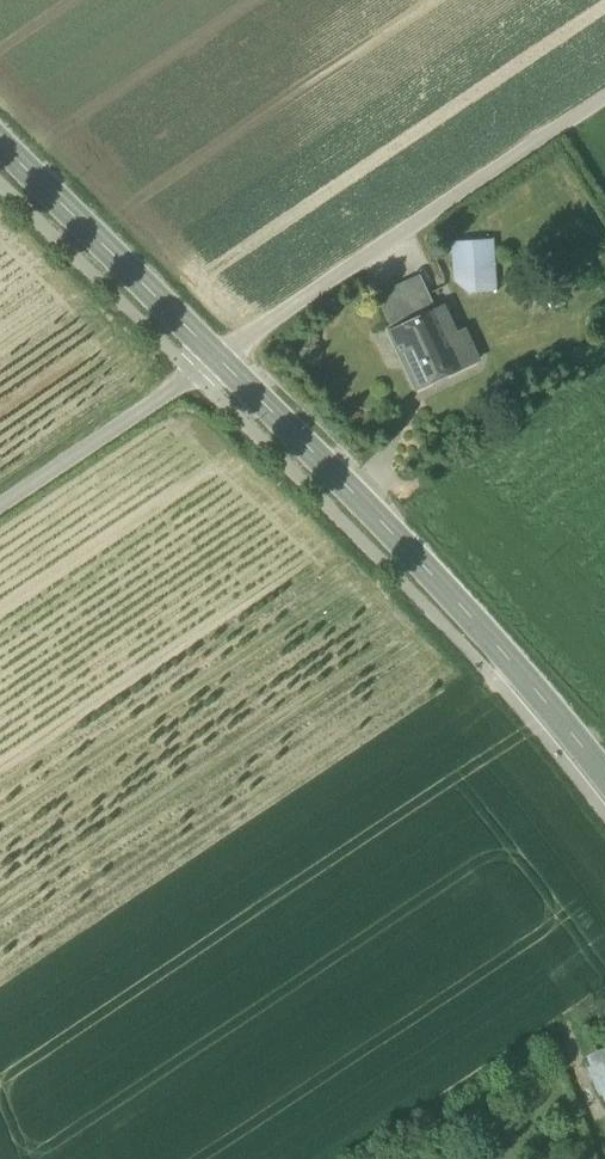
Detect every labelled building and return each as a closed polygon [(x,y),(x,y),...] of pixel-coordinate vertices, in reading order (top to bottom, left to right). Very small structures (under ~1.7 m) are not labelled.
[(452,242),(454,271),(494,268),(492,239),(452,242)] [(376,297),(390,328),(430,310),(416,278),(376,297)] [(387,330),(416,390),(462,367),(463,368),(477,360),(464,334),(450,341),(434,308),(430,310),(390,328),(387,330)] [(586,1055),(604,1101),(604,1100),(604,1048),(586,1055)]
